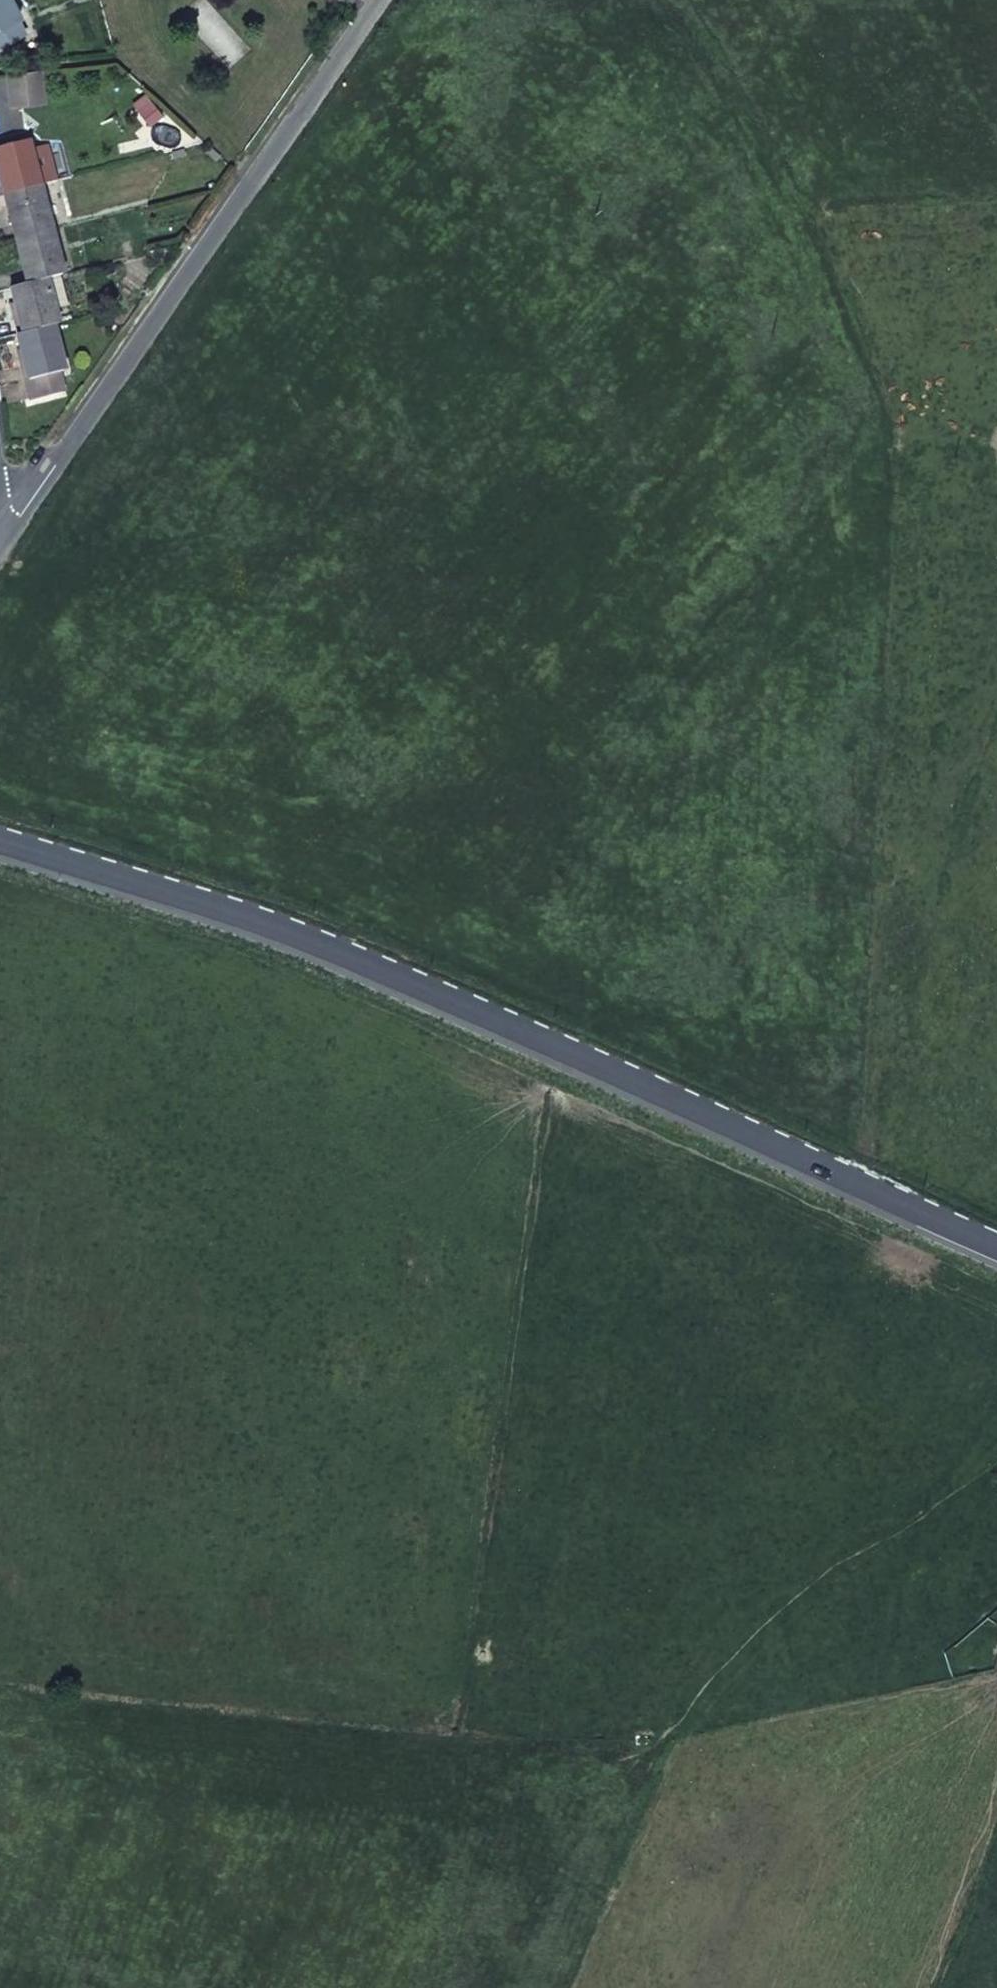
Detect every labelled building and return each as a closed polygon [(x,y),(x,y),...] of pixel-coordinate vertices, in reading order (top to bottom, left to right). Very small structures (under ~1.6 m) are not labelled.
[(7,0),(0,0),(0,43),(17,33),(9,19),(16,16),(7,0)] [(342,9),(345,12),(353,0),(327,0),(342,9)] [(37,68),(5,73),(9,102),(41,98),(37,68)] [(35,184),(24,140),(0,148),(0,189),(1,193),(35,184)] [(14,240),(47,231),(35,184),(1,193),(14,240)] [(57,275),(59,275),(47,231),(14,240),(25,284),(39,280),(57,275)] [(39,280),(48,314),(64,308),(57,275),(39,280)] [(46,326),(51,324),(48,314),(39,280),(25,284),(8,288),(20,333),(46,326)] [(20,333),(14,334),(26,378),(21,380),(26,400),(58,391),(52,372),(57,370),(46,326),(20,333)]
